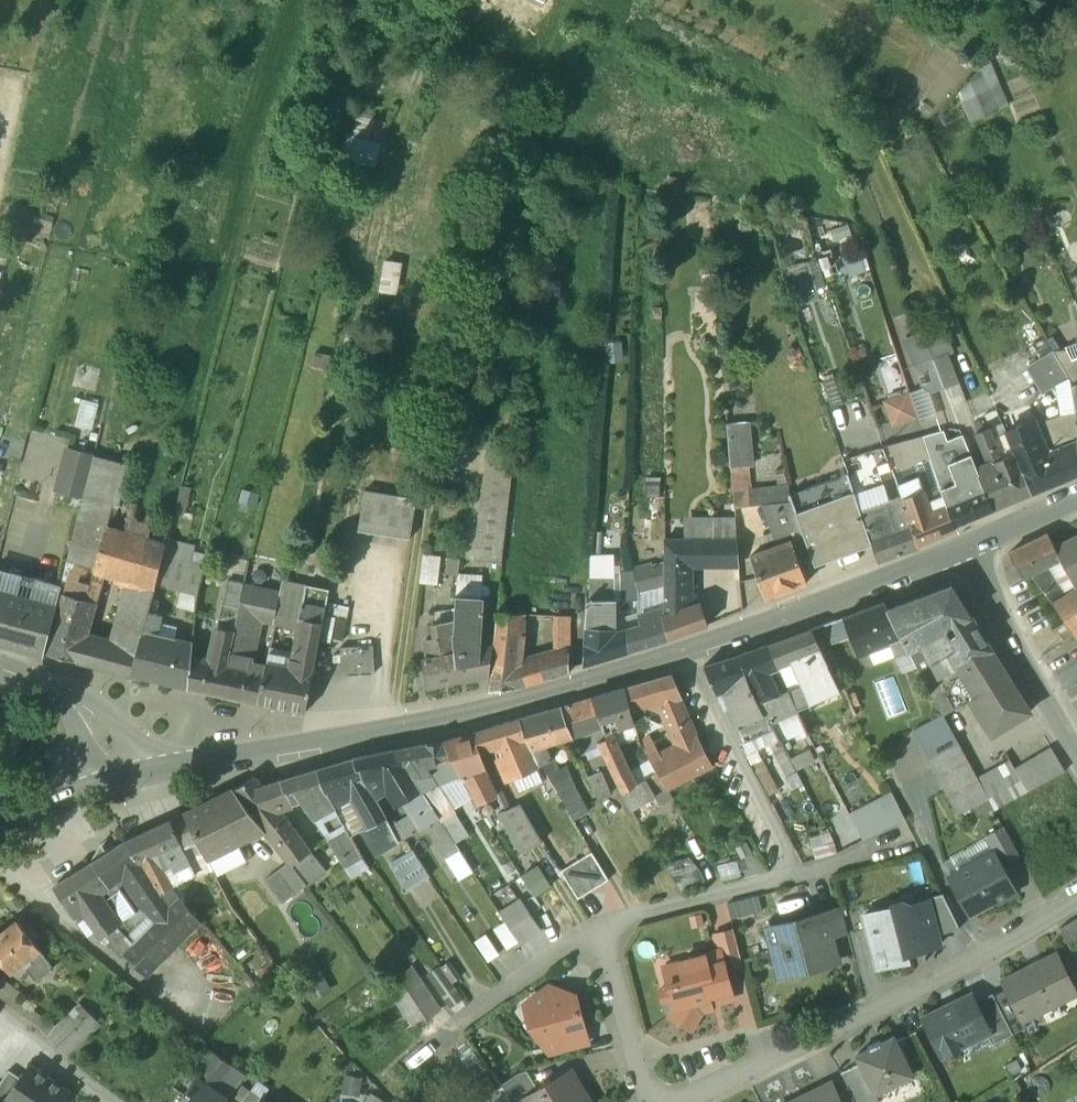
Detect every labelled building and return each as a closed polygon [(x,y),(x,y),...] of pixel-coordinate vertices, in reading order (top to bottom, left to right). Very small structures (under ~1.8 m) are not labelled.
[(971,117),(1007,102),(989,59),(960,92),(971,117)] [(868,254),(845,258),(847,275),(870,271),(868,254)] [(796,292),(828,286),(822,257),(790,263),(796,292)] [(904,338),(914,365),(933,358),(923,331),(904,338)] [(1045,338),(1033,344),(1040,358),(1053,351),(1045,338)] [(1066,347),(1074,361),(1076,360),(1076,343),(1066,347)] [(1074,361),(1066,347),(1062,348),(1053,350),(1061,363),(1069,376),(1069,377),(1070,382),(1074,407),(1076,407),(1076,422),(1076,360),(1074,361)] [(1040,358),(1026,366),(1033,379),(1061,363),(1053,350),(1053,351),(1040,358)] [(948,353),(933,358),(944,387),(959,382),(948,353)] [(928,393),(944,387),(933,358),(914,365),(922,387),(925,394),(928,393)] [(1061,363),(1033,379),(1041,393),(1069,377),(1069,376),(1061,363)] [(925,394),(922,387),(909,392),(917,416),(919,422),(936,416),(928,393),(925,394)] [(909,392),(908,390),(884,398),(892,424),(917,416),(909,392)] [(1038,425),(1039,429),(1047,447),(1050,453),(1076,443),(1076,422),(1076,412),(1038,425)] [(1047,447),(1039,429),(1034,431),(1029,423),(1006,432),(1014,452),(1031,492),(1076,474),(1076,443),(1050,453),(1047,447)] [(727,424),(733,493),(741,492),(740,469),(747,468),(744,425),(727,424)] [(1001,457),(989,427),(975,433),(987,464),(992,462),(991,461),(1001,457)] [(943,429),(924,435),(929,454),(947,505),(955,527),(993,509),(976,468),(963,435),(948,440),(943,429)] [(923,431),(884,446),(891,468),(908,461),(916,486),(920,485),(912,460),(929,454),(924,435),(923,431)] [(843,462),(847,473),(869,465),(877,486),(866,490),(871,505),(884,501),(901,495),(891,468),(884,446),(843,462)] [(60,591),(64,592),(66,593),(69,578),(92,584),(95,590),(100,571),(92,569),(105,525),(166,542),(174,515),(120,500),(131,456),(96,447),(61,586),(60,591)] [(68,449),(57,489),(83,495),(93,455),(68,449)] [(1001,457),(991,461),(992,462),(1009,502),(1031,492),(1014,452),(1001,457)] [(513,457),(486,455),(474,558),(501,561),(513,457)] [(908,461),(891,468),(901,495),(901,497),(918,490),(916,486),(908,461)] [(976,468),(993,509),(1009,502),(992,462),(987,464),(976,468)] [(869,465),(847,473),(854,494),(866,490),(877,486),(869,465)] [(847,473),(789,493),(791,501),(805,537),(815,563),(872,543),(871,539),(854,494),(847,473)] [(368,475),(367,485),(390,488),(391,478),(368,475)] [(182,485),(176,511),(186,513),(193,487),(182,485)] [(733,493),(733,496),(748,495),(749,506),(764,505),(791,501),(789,493),(787,486),(741,492),(733,493)] [(901,497),(911,525),(917,543),(955,527),(947,505),(930,511),(922,489),(918,490),(901,497)] [(259,494),(243,490),(240,502),(256,506),(259,494)] [(416,497),(365,490),(358,529),(410,538),(416,497)] [(881,535),(871,505),(866,490),(854,494),(871,539),(881,535)] [(748,495),(733,496),(734,507),(749,506),(748,495)] [(901,495),(884,501),(894,530),(911,525),(901,497),(901,495)] [(791,501),(764,505),(777,540),(779,546),(792,542),(805,537),(791,501)] [(884,501),(871,505),(881,535),(894,530),(884,501)] [(680,518),(680,539),(737,541),(735,519),(680,518)] [(155,588),(166,542),(105,525),(92,569),(100,571),(129,580),(155,588)] [(881,535),(871,539),(872,543),(878,560),(918,546),(917,543),(911,525),(894,530),(881,535)] [(1046,533),(1010,551),(1023,576),(1031,572),(1046,565),(1060,558),(1054,547),(1046,533)] [(1054,547),(1060,558),(1075,585),(1076,584),(1076,536),(1054,547)] [(207,547),(170,538),(163,566),(188,573),(200,576),(202,568),(207,547)] [(664,539),(664,563),(688,563),(738,565),(737,541),(680,539),(664,539)] [(777,540),(761,546),(764,552),(778,546),(779,546),(777,540)] [(779,546),(778,546),(764,552),(751,557),(765,597),(807,582),(792,542),(779,546)] [(424,544),(420,579),(436,581),(441,546),(424,544)] [(688,563),(664,563),(664,565),(664,575),(688,576),(688,563)] [(649,564),(632,569),(634,576),(653,569),(649,564)] [(664,565),(653,569),(658,584),(664,582),(664,575),(664,565)] [(1046,565),(1031,572),(1055,604),(1066,596),(1046,565)] [(188,573),(163,566),(157,588),(176,593),(182,594),(188,573)] [(618,573),(591,574),(590,594),(616,596),(639,590),(634,576),(632,569),(618,573)] [(634,576),(639,590),(658,584),(653,569),(634,576)] [(0,570),(0,641),(44,652),(60,591),(61,586),(0,570)] [(457,572),(457,592),(482,593),(482,573),(457,572)] [(200,576),(188,573),(182,594),(182,595),(195,598),(199,582),(200,576)] [(688,576),(664,575),(664,582),(664,610),(664,616),(687,608),(688,576)] [(69,578),(66,593),(93,600),(95,590),(92,584),(69,578)] [(155,588),(129,580),(121,610),(147,620),(149,611),(155,588)] [(229,580),(218,626),(233,630),(238,609),(244,583),(229,580)] [(283,580),(281,591),(274,617),(273,622),(276,622),(298,627),(302,605),(325,609),(328,588),(283,580)] [(639,590),(639,616),(664,610),(664,582),(658,584),(639,590)] [(281,591),(244,583),(238,609),(260,614),(274,617),(281,591)] [(950,583),(886,607),(908,650),(919,643),(937,675),(955,667),(973,699),(1009,679),(950,583)] [(1055,604),(1076,634),(1076,633),(1076,588),(1076,589),(1066,596),(1055,604)] [(66,593),(64,592),(47,653),(96,666),(102,641),(84,636),(93,600),(66,593)] [(482,595),(457,594),(454,611),(454,619),(453,630),(450,630),(456,671),(451,671),(452,681),(484,675),(490,674),(491,668),(492,646),(485,645),(477,648),(482,595)] [(616,596),(590,594),(590,606),(616,608),(616,596)] [(882,600),(843,615),(858,652),(889,640),(895,654),(908,650),(886,607),(882,600)] [(687,608),(664,616),(669,638),(708,624),(701,603),(687,608)] [(325,609),(302,605),(298,627),(303,628),(320,631),(325,609)] [(616,608),(590,606),(589,625),(615,627),(616,608)] [(233,630),(226,663),(248,670),(251,658),(260,614),(238,609),(233,630)] [(112,644),(102,641),(96,666),(131,675),(144,632),(147,620),(121,610),(112,644)] [(641,625),(626,630),(628,650),(669,638),(664,616),(664,610),(639,616),(641,625)] [(164,616),(149,611),(147,620),(144,632),(159,636),(164,616)] [(518,614),(495,612),(492,646),(491,668),(490,674),(488,691),(514,687),(534,681),(534,660),(515,664),(518,614)] [(534,660),(536,615),(518,614),(515,664),(534,660)] [(570,617),(558,616),(558,654),(569,650),(570,617)] [(454,619),(431,622),(434,636),(426,638),(429,657),(422,658),(427,685),(452,681),(451,671),(456,671),(450,630),(453,630),(454,619)] [(832,619),(811,628),(832,672),(843,667),(833,646),(843,642),(832,619)] [(1065,621),(1056,627),(1064,640),(1074,633),(1065,621)] [(615,627),(589,625),(586,626),(583,664),(628,650),(626,630),(614,632),(615,627)] [(218,626),(209,661),(191,657),(189,688),(241,699),(258,705),(263,681),(247,678),(248,670),(226,663),(233,630),(218,626)] [(270,651),(267,661),(263,681),(289,688),(303,628),(298,627),(290,656),(270,651)] [(303,628),(289,688),(263,681),(258,705),(282,712),(305,715),(320,631),(303,628)] [(811,628),(768,644),(777,665),(789,660),(797,677),(801,685),(789,690),(797,709),(809,703),(807,697),(838,684),(832,672),(811,628)] [(159,636),(144,632),(131,675),(132,676),(132,674),(189,688),(191,657),(192,645),(159,636)] [(768,644),(738,655),(747,678),(765,670),(778,665),(768,644)] [(342,673),(374,672),(373,647),(341,648),(341,655),(334,655),(334,662),(342,662),(342,673)] [(558,654),(534,660),(534,681),(569,671),(569,650),(558,654)] [(747,678),(738,655),(704,664),(716,691),(722,688),(737,725),(765,712),(747,678)] [(267,661),(251,658),(248,670),(247,678),(263,681),(267,661)] [(765,670),(747,678),(765,712),(775,729),(778,733),(781,739),(796,733),(798,737),(808,733),(804,724),(800,715),(797,709),(789,690),(788,688),(777,693),(765,670)] [(670,674),(625,687),(629,702),(646,696),(647,702),(652,700),(679,693),(670,674)] [(785,682),(788,688),(789,690),(801,685),(797,677),(785,682)] [(1009,679),(973,699),(993,732),(1028,712),(1009,679)] [(629,702),(625,687),(591,697),(602,724),(604,730),(612,728),(635,721),(629,702)] [(679,693),(652,700),(654,706),(660,705),(676,741),(697,736),(679,693)] [(591,697),(561,706),(572,736),(583,731),(602,724),(591,697)] [(812,709),(809,703),(797,709),(800,715),(812,709)] [(660,705),(654,706),(676,748),(679,746),(676,741),(660,705)] [(561,706),(520,718),(527,737),(526,737),(531,748),(546,743),(553,741),(572,736),(561,706)] [(765,712),(737,725),(744,741),(775,729),(765,712)] [(942,713),(912,729),(920,743),(950,727),(942,713)] [(520,718),(473,731),(480,751),(494,748),(506,777),(538,764),(531,748),(526,737),(527,737),(520,718)] [(602,724),(583,731),(587,744),(597,741),(607,737),(604,730),(602,724)] [(744,741),(737,725),(731,727),(739,743),(744,741)] [(958,742),(950,727),(920,743),(958,813),(988,797),(977,776),(958,742)] [(607,737),(597,741),(598,742),(605,758),(621,790),(637,782),(612,728),(604,730),(607,737)] [(473,731),(443,740),(460,774),(484,764),(480,751),(473,731)] [(598,742),(597,741),(587,744),(583,731),(572,736),(579,752),(598,742)] [(781,739),(778,733),(764,741),(781,771),(794,764),(791,758),(783,744),(781,739)] [(796,733),(781,739),(783,744),(798,737),(796,733)] [(697,736),(676,741),(679,746),(679,747),(695,771),(711,763),(697,736)] [(443,740),(396,749),(421,788),(423,791),(438,782),(460,774),(443,740)] [(653,740),(643,745),(647,752),(647,753),(652,761),(660,757),(660,753),(653,740)] [(585,768),(605,758),(598,742),(579,752),(582,761),(585,768)] [(546,743),(531,748),(538,764),(541,763),(552,758),(546,743)] [(676,748),(661,757),(660,757),(652,761),(658,771),(668,787),(695,771),(679,747),(679,746),(676,748)] [(1050,746),(1014,768),(1020,779),(1026,791),(1065,770),(1050,746)] [(810,748),(791,758),(794,764),(797,768),(816,760),(810,748)] [(396,749),(353,758),(371,789),(385,782),(398,803),(403,800),(421,788),(396,749)] [(353,758),(317,769),(323,786),(332,803),(352,793),(371,826),(386,817),(371,789),(353,758)] [(574,787),(566,767),(558,769),(552,758),(541,763),(573,817),(588,809),(574,787)] [(1009,759),(977,776),(988,797),(1020,779),(1014,768),(1009,759)] [(582,761),(579,762),(586,782),(590,781),(585,768),(582,761)] [(766,761),(752,768),(764,791),(778,783),(766,761)] [(579,762),(566,767),(574,787),(586,782),(579,762)] [(484,764),(460,774),(460,775),(461,774),(476,802),(497,793),(495,787),(485,764),(485,765),(484,764)] [(317,769),(281,780),(292,800),(300,798),(309,796),(320,815),(322,815),(335,807),(332,803),(323,786),(317,769)] [(637,782),(621,790),(620,792),(630,808),(643,801),(649,810),(673,795),(668,787),(658,771),(637,782)] [(526,774),(495,787),(497,793),(505,808),(506,808),(506,809),(520,803),(536,796),(526,774)] [(281,780),(261,786),(254,777),(234,789),(265,830),(275,843),(296,830),(278,805),(292,800),(281,780)] [(1020,779),(988,797),(994,808),(1026,791),(1020,779)] [(371,789),(386,817),(391,825),(410,813),(403,800),(398,803),(385,782),(371,789)] [(438,782),(423,791),(433,808),(447,799),(448,798),(438,782)] [(421,788),(403,800),(410,813),(421,828),(426,825),(439,817),(433,808),(423,791),(421,788)] [(234,789),(184,814),(186,819),(197,840),(207,859),(257,833),(265,830),(234,789)] [(352,793),(332,803),(335,807),(343,822),(347,829),(351,836),(371,826),(352,793)] [(309,796),(300,798),(314,819),(320,815),(309,796)] [(447,799),(433,808),(439,817),(453,809),(447,799)] [(1011,799),(995,808),(1001,819),(1017,810),(1011,799)] [(878,800),(850,814),(861,836),(863,839),(891,825),(878,800)] [(533,825),(520,803),(506,809),(505,809),(499,811),(502,820),(505,819),(515,836),(533,825)] [(335,807),(322,815),(330,830),(343,822),(335,807)] [(410,813),(391,825),(399,840),(421,828),(410,813)] [(391,825),(386,817),(371,826),(351,836),(359,853),(361,856),(365,862),(399,840),(391,825)] [(439,817),(426,825),(446,855),(458,847),(439,817)] [(186,819),(174,826),(171,820),(156,826),(166,848),(167,847),(176,870),(179,874),(193,867),(184,846),(197,840),(186,819)] [(533,825),(515,836),(525,851),(542,840),(533,825)] [(1003,825),(984,835),(993,853),(995,852),(1001,864),(1019,854),(1003,825)] [(156,826),(126,841),(135,856),(139,854),(159,893),(171,885),(182,879),(179,874),(176,870),(167,847),(166,848),(156,826)] [(347,829),(333,837),(328,839),(341,863),(343,866),(349,864),(361,856),(359,853),(351,836),(347,829)] [(296,830),(275,843),(289,861),(292,864),(312,850),(296,830)] [(863,839),(861,836),(839,847),(841,851),(863,839)] [(839,852),(841,851),(839,847),(835,839),(808,846),(812,859),(839,852)] [(126,841),(108,852),(120,872),(121,871),(135,856),(126,841)] [(430,875),(412,849),(391,862),(408,889),(430,875)] [(331,875),(312,850),(292,864),(306,884),(312,890),(331,875)] [(579,896),(609,878),(592,851),(562,868),(579,896)] [(108,852),(54,887),(66,905),(77,922),(85,916),(101,938),(123,955),(124,953),(155,921),(121,871),(120,872),(108,852)] [(993,853),(949,877),(969,913),(992,900),(999,902),(1006,898),(1008,891),(1014,888),(1001,864),(995,852),(993,853)] [(159,893),(139,854),(135,856),(121,871),(155,921),(181,896),(171,885),(159,893)] [(672,863),(680,883),(700,875),(692,855),(672,863)] [(292,864),(289,861),(266,879),(282,902),(306,884),(292,864)] [(535,896),(552,885),(538,863),(521,874),(535,896)] [(942,893),(926,897),(927,899),(928,899),(937,934),(959,928),(942,893)] [(732,917),(762,909),(758,894),(728,902),(732,917)] [(155,921),(124,953),(146,975),(201,920),(181,896),(155,921)] [(910,904),(902,900),(891,903),(892,907),(863,914),(877,967),(908,958),(907,953),(940,944),(937,934),(928,899),(927,899),(910,904)] [(539,927),(523,901),(502,915),(518,940),(539,927)] [(841,906),(821,911),(822,915),(823,915),(829,939),(830,938),(849,934),(841,906)] [(822,915),(769,928),(775,952),(788,949),(793,971),(835,960),(830,938),(829,939),(823,915),(822,915)] [(1059,927),(1070,946),(1076,942),(1076,917),(1059,927)] [(24,927),(17,919),(2,931),(0,931),(0,958),(10,971),(27,957),(32,963),(26,967),(37,980),(53,967),(40,950),(41,949),(34,941),(39,936),(29,923),(24,927)] [(733,929),(715,934),(719,949),(720,948),(725,969),(742,965),(733,929)] [(487,933),(476,938),(486,959),(498,953),(487,933)] [(719,949),(701,953),(702,955),(664,965),(669,986),(671,985),(677,1009),(674,1014),(671,1012),(669,1015),(691,1028),(702,1009),(712,1007),(710,998),(732,993),(725,969),(720,948),(719,949)] [(1056,954),(1003,982),(1007,990),(1022,1019),(1023,1018),(1075,991),(1056,954)] [(437,961),(426,969),(449,1002),(460,994),(437,961)] [(392,966),(381,974),(394,992),(405,985),(392,966)] [(329,975),(312,983),(330,1012),(345,1004),(329,975)] [(424,1012),(405,985),(394,992),(391,994),(410,1021),(424,1012)] [(549,986),(525,1004),(532,1015),(557,997),(549,986)] [(1007,990),(995,997),(1013,1033),(1026,1026),(1023,1018),(1022,1019),(1007,990)] [(971,993),(954,1002),(955,1005),(925,1020),(942,1054),(963,1044),(961,1041),(986,1029),(988,1028),(975,1001),(971,993)] [(992,993),(975,1001),(988,1028),(986,1029),(992,1043),(1013,1033),(995,997),(992,993)] [(532,1015),(530,1017),(544,1037),(548,1051),(564,1047),(561,1033),(583,1027),(576,999),(561,994),(557,997),(532,1015)] [(101,1023),(79,1003),(46,1035),(67,1056),(101,1023)] [(583,1027),(561,1033),(564,1047),(587,1041),(583,1027)] [(484,1028),(472,1036),(483,1052),(494,1043),(484,1028)] [(894,1036),(856,1054),(860,1062),(875,1094),(913,1073),(894,1036)] [(215,1053),(197,1078),(213,1090),(232,1064),(215,1053)] [(841,1072),(849,1088),(855,1101),(880,1101),(875,1094),(860,1062),(841,1072)] [(30,1066),(21,1080),(6,1101),(62,1101),(69,1093),(30,1066)] [(21,1080),(9,1070),(0,1082),(0,1101),(6,1101),(21,1080)] [(525,1070),(517,1073),(500,1085),(513,1101),(525,1101),(524,1101),(540,1091),(525,1070)] [(524,1101),(525,1101),(589,1101),(571,1072),(540,1091),(524,1101)] [(245,1075),(231,1094),(241,1101),(250,1091),(255,1082),(245,1075)] [(197,1078),(179,1101),(225,1101),(226,1099),(213,1090),(197,1078)] [(790,1101),(841,1101),(837,1094),(831,1082),(790,1101)] [(837,1094),(841,1101),(855,1101),(849,1088),(837,1094)] [(241,1101),(260,1101),(262,1099),(250,1091),(241,1101)]
